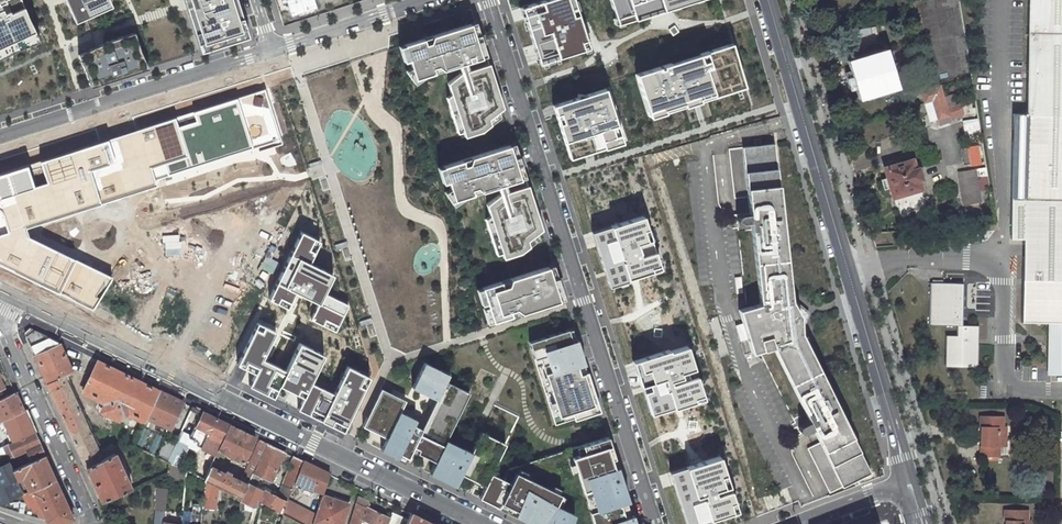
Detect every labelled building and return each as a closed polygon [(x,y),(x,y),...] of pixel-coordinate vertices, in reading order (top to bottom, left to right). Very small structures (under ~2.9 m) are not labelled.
[(42,39),(23,0),(0,0),(0,59),(42,39)] [(78,20),(112,3),(110,0),(69,0),(78,20)] [(236,0),(184,0),(199,52),(247,37),(236,0)] [(284,26),(364,0),(276,0),(284,26)] [(523,8),(541,65),(588,49),(573,0),(549,0),(523,8)] [(619,27),(703,0),(610,0),(619,27)] [(1023,322),(1055,322),(1055,369),(1061,369),(1061,0),(1029,0),(1026,114),(1014,114),(1011,238),(1024,239),(1023,322)] [(727,20),(711,25),(716,39),(731,33),(727,20)] [(485,51),(476,22),(399,46),(403,62),(407,61),(411,68),(406,72),(415,85),(426,77),(458,67),(460,73),(448,83),(451,94),(447,98),(457,134),(463,132),(464,137),(482,132),(500,118),(499,113),(503,109),(485,51)] [(82,57),(93,87),(150,69),(144,53),(138,32),(107,43),(82,57)] [(745,87),(733,43),(639,74),(652,118),(745,87)] [(854,63),(857,73),(860,83),(863,92),(891,84),(888,75),(890,74),(887,64),(885,64),(882,55),(872,58),(864,60),(854,63)] [(749,60),(754,78),(766,74),(761,57),(749,60)] [(851,74),(854,85),(860,83),(857,73),(851,74)] [(941,86),(935,88),(921,92),(925,104),(933,101),(944,97),(941,86)] [(265,88),(139,130),(0,177),(0,264),(94,311),(113,279),(30,239),(28,229),(157,187),(155,181),(281,140),(265,88)] [(607,91),(551,106),(569,161),(623,143),(607,91)] [(950,116),(944,97),(933,101),(938,118),(939,120),(950,116)] [(966,140),(983,137),(980,118),(963,121),(966,140)] [(514,143),(439,168),(442,183),(446,182),(449,189),(445,192),(455,205),(466,197),(496,188),(498,194),(485,204),(488,216),(484,219),(496,256),(501,255),(503,260),(521,254),(540,239),(538,234),(542,231),(528,186),(519,159),(514,143)] [(792,301),(774,144),(742,148),(729,149),(735,198),(748,197),(750,213),(736,215),(737,220),(746,307),(739,309),(751,352),(760,350),(801,433),(813,428),(816,435),(820,442),(808,448),(830,493),(871,473),(801,332),(800,315),(792,301)] [(971,167),(985,165),(982,145),(968,147),(971,167)] [(885,167),(888,177),(891,187),(894,197),(922,188),(919,179),(922,178),(918,167),(916,168),(913,159),(903,162),(895,164),(885,167)] [(982,191),(990,191),(989,169),(960,171),(962,205),(983,204),(982,191)] [(891,187),(888,177),(881,179),(884,189),(891,187)] [(578,198),(574,182),(566,184),(569,200),(578,198)] [(607,209),(626,202),(623,192),(603,199),(607,209)] [(922,195),(900,202),(904,216),(927,209),(922,195)] [(673,268),(658,212),(597,230),(615,286),(673,268)] [(319,239),(299,229),(226,369),(343,428),(371,374),(347,361),(333,390),(311,379),(322,351),(297,337),(281,365),(260,355),(287,305),(294,289),(316,298),(308,316),(335,328),(347,301),(323,288),(332,269),(310,258),(319,239)] [(561,289),(553,265),(476,290),(481,304),(485,303),(487,306),(482,307),(486,324),(564,299),(561,289)] [(949,336),(948,365),(982,365),(982,325),(962,324),(965,283),(931,282),(929,324),(946,324),(959,325),(959,336),(949,336)] [(556,427),(604,412),(589,370),(580,340),(578,340),(574,329),(530,344),(556,427)] [(25,337),(35,356),(60,344),(34,330),(25,337)] [(636,361),(689,523),(692,523),(712,517),(713,521),(743,511),(735,484),(729,486),(721,456),(695,464),(690,445),(707,441),(694,400),(717,393),(701,341),(636,361)] [(60,344),(35,356),(86,466),(102,459),(64,376),(72,372),(60,344)] [(147,417),(160,391),(97,361),(83,390),(108,402),(105,409),(103,407),(100,412),(119,420),(121,416),(118,415),(121,408),(145,420),(147,417)] [(381,389),(363,426),(386,438),(381,450),(406,463),(414,446),(420,449),(418,453),(425,456),(436,461),(430,474),(455,487),(462,474),(466,477),(488,487),(494,475),(509,445),(482,431),(472,452),(446,439),(469,392),(446,382),(449,375),(425,362),(413,388),(436,400),(421,429),(415,425),(417,420),(400,411),(406,400),(381,389)] [(183,402),(160,391),(147,417),(170,429),(183,402)] [(34,433),(15,392),(0,400),(0,419),(1,421),(4,419),(14,442),(34,433)] [(218,450),(229,425),(204,412),(196,427),(198,427),(210,434),(205,445),(202,451),(214,457),(218,450)] [(1004,427),(1004,416),(979,416),(979,427),(982,426),(981,458),(999,458),(999,453),(1005,453),(1005,447),(1006,447),(1007,427),(1004,427)] [(256,437),(229,425),(218,450),(244,462),(256,437)] [(205,445),(210,434),(198,427),(192,439),(205,445)] [(14,442),(3,447),(4,450),(8,458),(26,449),(33,461),(44,455),(34,433),(14,442)] [(635,514),(630,499),(611,436),(582,445),(584,452),(571,456),(593,523),(638,523),(635,514)] [(251,478),(253,473),(267,443),(260,439),(243,475),(251,478)] [(271,481),(285,452),(267,443),(253,473),(260,476),(271,481)] [(167,462),(172,450),(166,447),(161,459),(167,462)] [(173,449),(172,450),(167,462),(170,463),(172,464),(177,451),(173,449)] [(179,467),(184,455),(177,451),(172,464),(179,467)] [(86,466),(102,502),(132,489),(115,453),(102,459),(86,466)] [(13,470),(18,480),(23,478),(29,491),(33,489),(55,479),(44,455),(33,461),(13,470)] [(264,490),(259,501),(282,514),(294,482),(303,460),(294,456),(278,498),(264,490)] [(323,493),(330,474),(303,460),(294,482),(323,493)] [(23,494),(18,480),(13,470),(10,462),(0,466),(0,505),(23,494)] [(170,463),(169,473),(186,481),(187,471),(179,467),(172,464),(170,463)] [(223,489),(241,498),(248,485),(229,476),(230,473),(227,472),(226,474),(210,466),(204,480),(205,481),(217,486),(223,489)] [(256,486),(260,476),(253,473),(251,478),(249,483),(256,486)] [(482,499),(520,518),(532,523),(577,523),(580,516),(560,507),(566,496),(520,473),(514,485),(494,475),(488,487),(482,499)] [(40,519),(58,523),(66,523),(73,519),(55,479),(33,489),(42,508),(36,511),(40,519)] [(203,509),(215,510),(217,486),(205,481),(203,505),(203,507),(203,509)] [(241,499),(257,508),(259,501),(264,490),(256,486),(249,483),(248,485),(241,498),(241,499)] [(167,489),(158,488),(155,510),(165,511),(167,489)] [(36,511),(42,508),(33,489),(29,491),(28,492),(36,511)] [(241,499),(241,498),(223,489),(221,493),(241,503),(241,499)] [(322,495),(312,523),(343,523),(349,505),(322,495)] [(358,495),(349,523),(360,523),(362,519),(373,523),(387,523),(389,518),(368,508),(370,504),(369,500),(358,495)] [(203,509),(203,507),(203,505),(193,504),(191,523),(201,523),(203,509)] [(1004,510),(1004,519),(1005,519),(1005,523),(1031,523),(1031,520),(1028,520),(1029,510),(1004,510)] [(411,513),(406,523),(433,523),(411,513)]
